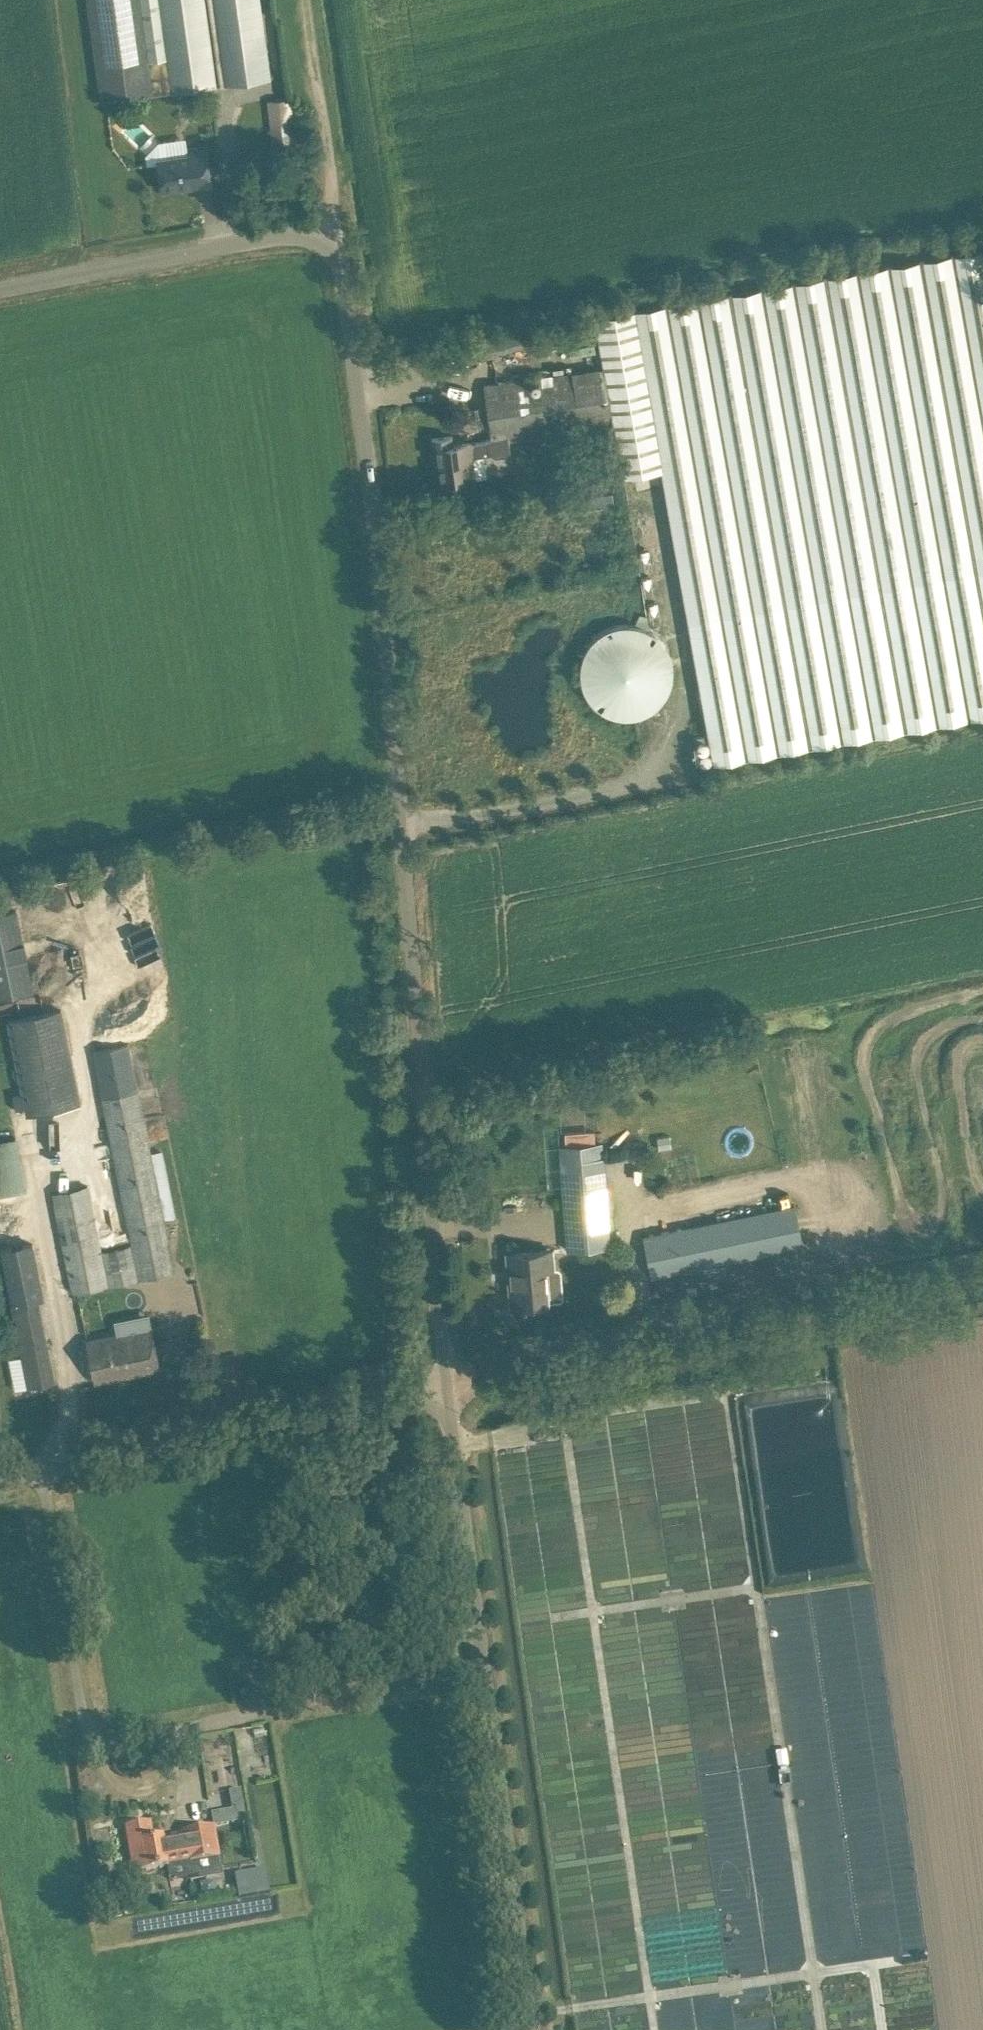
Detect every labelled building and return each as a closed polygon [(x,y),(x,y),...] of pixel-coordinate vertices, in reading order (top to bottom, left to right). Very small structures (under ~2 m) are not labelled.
[(271,77),(260,0),(89,0),(102,99),(271,77)] [(273,150),(297,148),(291,97),(267,100),(273,150)] [(121,131),(141,150),(155,135),(135,116),(121,131)] [(159,140),(145,153),(146,161),(158,160),(162,189),(212,182),(207,144),(188,146),(189,153),(167,156),(165,139),(159,140)] [(709,732),(694,734),(699,764),(982,714),(982,248),(634,310),(662,468),(709,732)] [(623,475),(662,468),(634,310),(595,316),(623,475)] [(511,450),(509,437),(612,423),(603,368),(485,384),(492,437),(486,438),(486,439),(470,442),(470,441),(452,443),(451,434),(432,437),(439,482),(488,475),(485,454),(493,453),(496,455),(505,454),(508,450),(511,450)] [(569,696),(652,718),(673,639),(590,617),(569,696)] [(34,989),(18,909),(0,913),(0,996),(34,989)] [(25,1114),(35,1112),(81,1103),(62,1008),(6,1019),(25,1114)] [(174,1270),(129,1042),(91,1049),(130,1244),(102,1249),(88,1183),(51,1191),(71,1291),(174,1270)] [(737,1123),(724,1140),(741,1153),(754,1136),(737,1123)] [(26,1190),(15,1136),(0,1139),(0,1195),(26,1190)] [(607,1215),(602,1141),(560,1144),(568,1248),(610,1245),(608,1225),(620,1224),(619,1214),(607,1215)] [(652,1275),(803,1243),(795,1203),(663,1231),(644,1235),(652,1275)] [(34,1240),(1,1246),(23,1354),(11,1356),(18,1388),(29,1385),(54,1380),(37,1297),(45,1295),(34,1240)] [(513,1279),(510,1279),(512,1303),(514,1302),(523,1302),(524,1304),(527,1303),(527,1302),(548,1300),(545,1268),(553,1267),(552,1248),(511,1252),(513,1279)] [(96,1379),(159,1366),(152,1327),(88,1340),(96,1379)] [(215,1826),(215,1828),(246,1822),(244,1807),(241,1790),(230,1792),(233,1809),(213,1813),(215,1826)] [(218,1846),(215,1828),(215,1826),(183,1831),(184,1835),(180,1835),(164,1838),(154,1839),(151,1824),(127,1828),(135,1872),(168,1867),(184,1864),(186,1877),(223,1870),(220,1858),(220,1854),(218,1846)] [(235,1874),(239,1898),(259,1895),(254,1871),(235,1874)] [(115,1905),(112,1909),(112,1915),(116,1918),(122,1917),(125,1913),(124,1908),(120,1905),(115,1905)]
